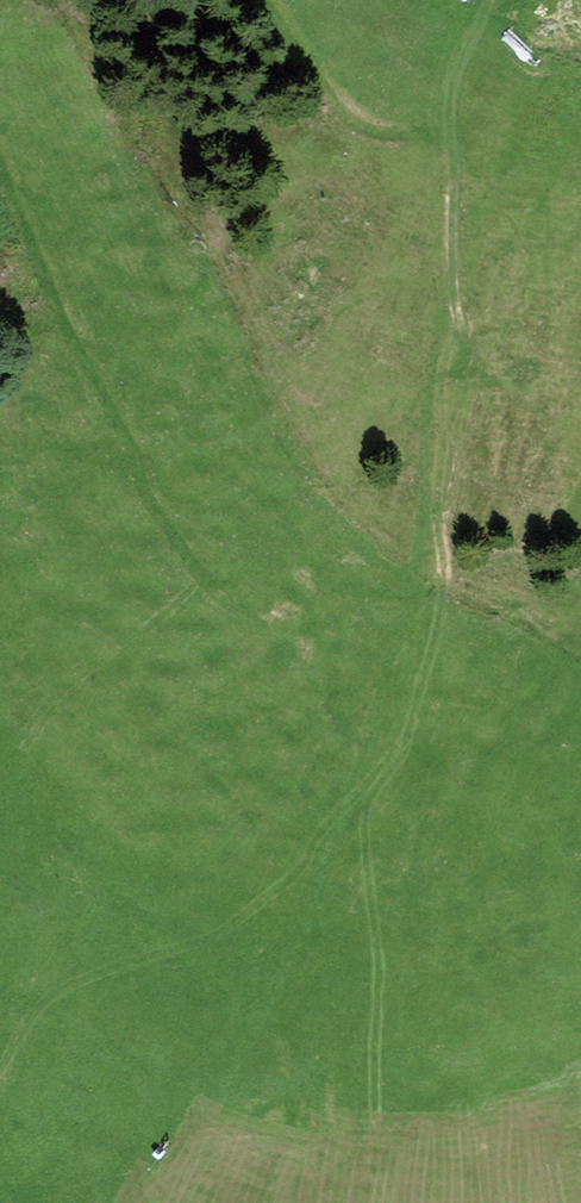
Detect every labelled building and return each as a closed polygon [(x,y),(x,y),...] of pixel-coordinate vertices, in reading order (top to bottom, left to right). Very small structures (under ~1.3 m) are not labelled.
[(551,36),(580,48),(580,0),(565,0),(551,36)]
